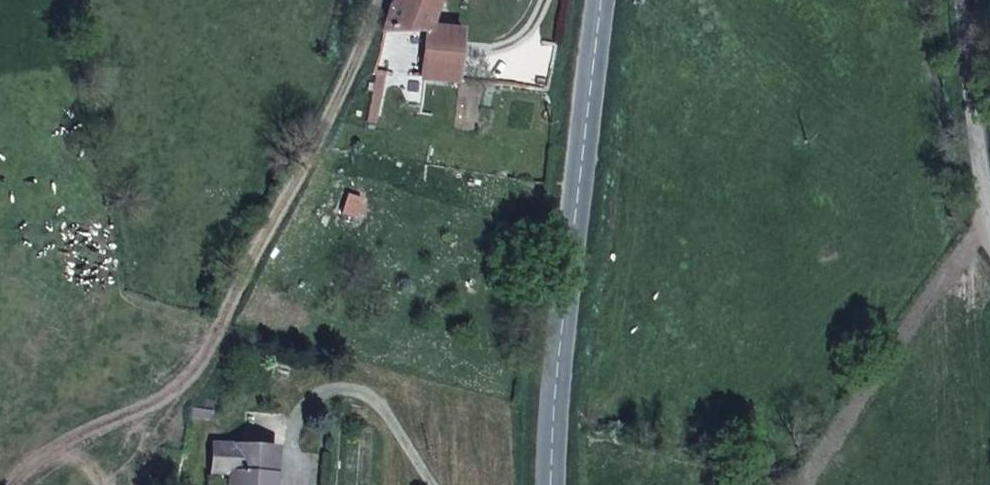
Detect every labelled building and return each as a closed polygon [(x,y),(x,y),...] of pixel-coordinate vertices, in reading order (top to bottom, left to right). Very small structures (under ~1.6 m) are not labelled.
[(438,0),(395,0),(390,7),(388,13),(382,32),(429,31),(430,28),(438,0)] [(456,82),(462,31),(430,28),(429,31),(424,79),(456,82)] [(424,79),(429,31),(382,32),(372,73),(424,79)] [(221,472),(222,445),(213,444),(212,472),(221,472)] [(276,449),(222,445),(221,472),(230,473),(230,484),(274,484),(276,449)]
